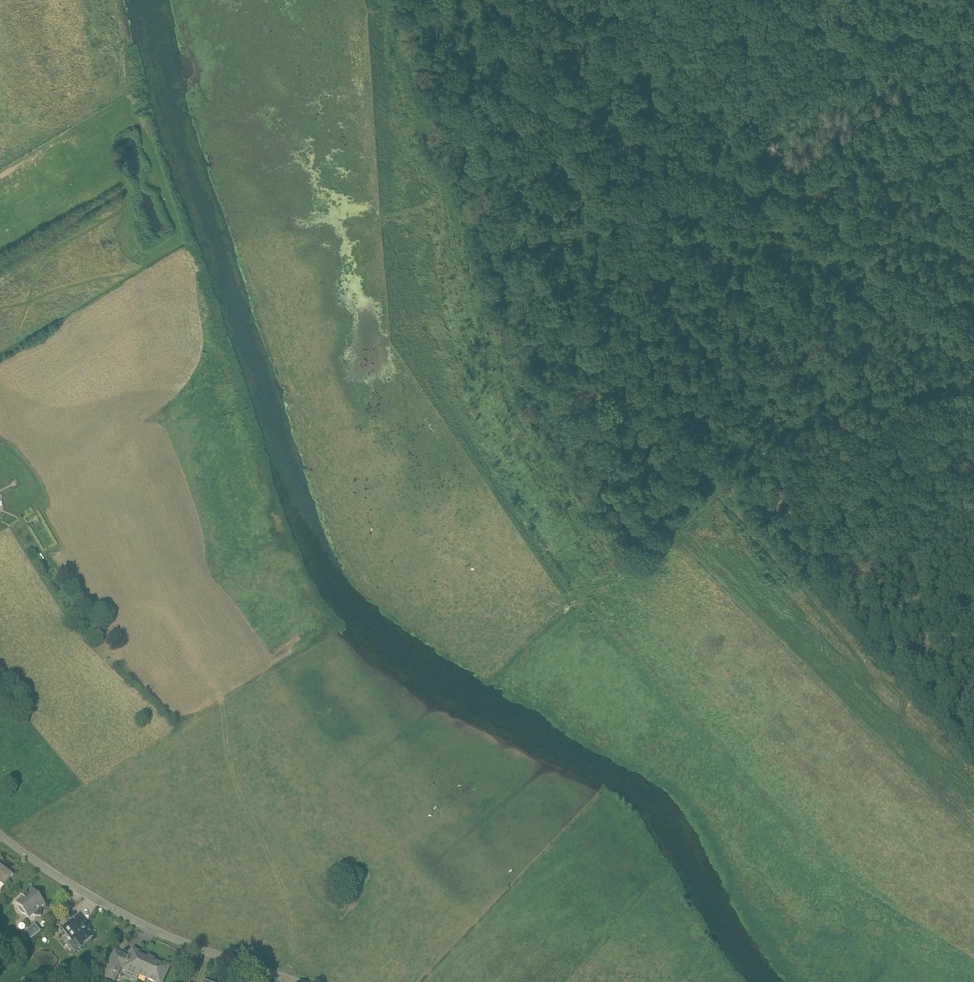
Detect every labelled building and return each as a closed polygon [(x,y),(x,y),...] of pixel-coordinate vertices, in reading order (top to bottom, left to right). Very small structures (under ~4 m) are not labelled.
[(13,874),(0,864),(0,882),(4,886),(13,874)] [(32,888),(16,903),(18,906),(19,910),(21,912),(23,913),(26,915),(29,918),(32,915),(41,916),(42,912),(41,912),(41,910),(40,908),(45,903),(32,888)] [(84,922),(79,915),(62,927),(72,940),(75,938),(81,946),(94,936),(87,927),(86,928),(83,924),(84,922)] [(22,935),(27,941),(40,931),(34,924),(22,935)] [(159,981),(162,981),(169,967),(147,957),(146,960),(141,958),(141,957),(132,953),(131,956),(114,949),(102,975),(116,981),(121,968),(125,969),(123,975),(137,981),(141,974),(159,981)]
